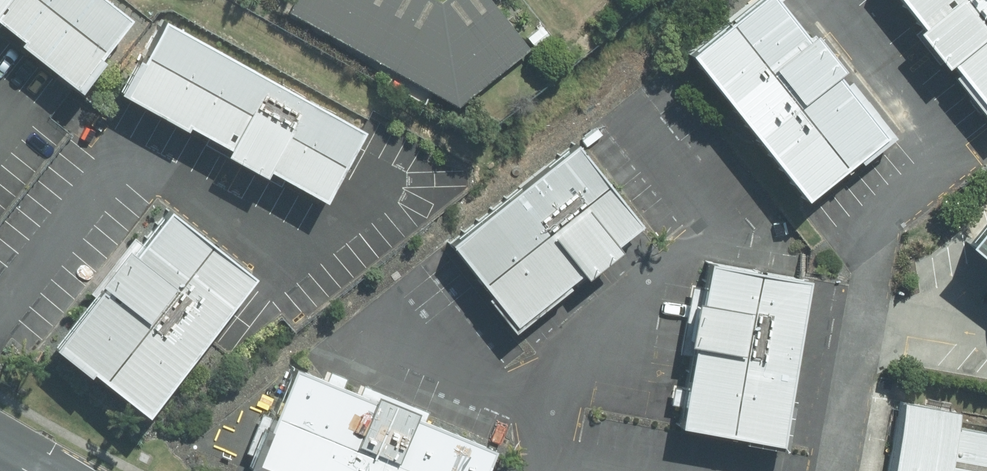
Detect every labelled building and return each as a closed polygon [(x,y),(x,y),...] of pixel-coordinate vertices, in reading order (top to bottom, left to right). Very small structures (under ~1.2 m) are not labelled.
[(25,36),(21,41),(83,89),(108,56),(105,54),(135,14),(117,0),(0,0),(0,16),(25,36)] [(469,116),(535,63),(484,0),(468,0),(454,12),(429,0),(306,0),(292,28),(469,116)] [(986,103),(986,0),(898,0),(986,103)] [(705,64),(827,210),(899,150),(778,5),(705,64)] [(368,127),(168,19),(146,59),(139,56),(121,89),(189,126),(191,122),(232,144),(229,149),(269,171),(271,167),(329,198),(368,127)] [(579,141),(454,242),(519,320),(584,266),(590,273),(624,246),(620,242),(645,222),(579,141)] [(95,369),(150,411),(257,274),(172,208),(139,251),(130,244),(92,293),(95,295),(57,343),(93,372),(95,369)] [(973,237),(986,249),(986,221),(973,237)] [(685,423),(784,440),(812,281),(714,264),(708,299),(699,298),(692,341),(699,342),(685,423)] [(261,460),(288,470),(488,470),(498,446),(417,414),(420,408),(380,391),(377,397),(299,366),(261,460)] [(960,427),(963,409),(903,398),(891,470),(986,470),(986,431),(960,427)]
